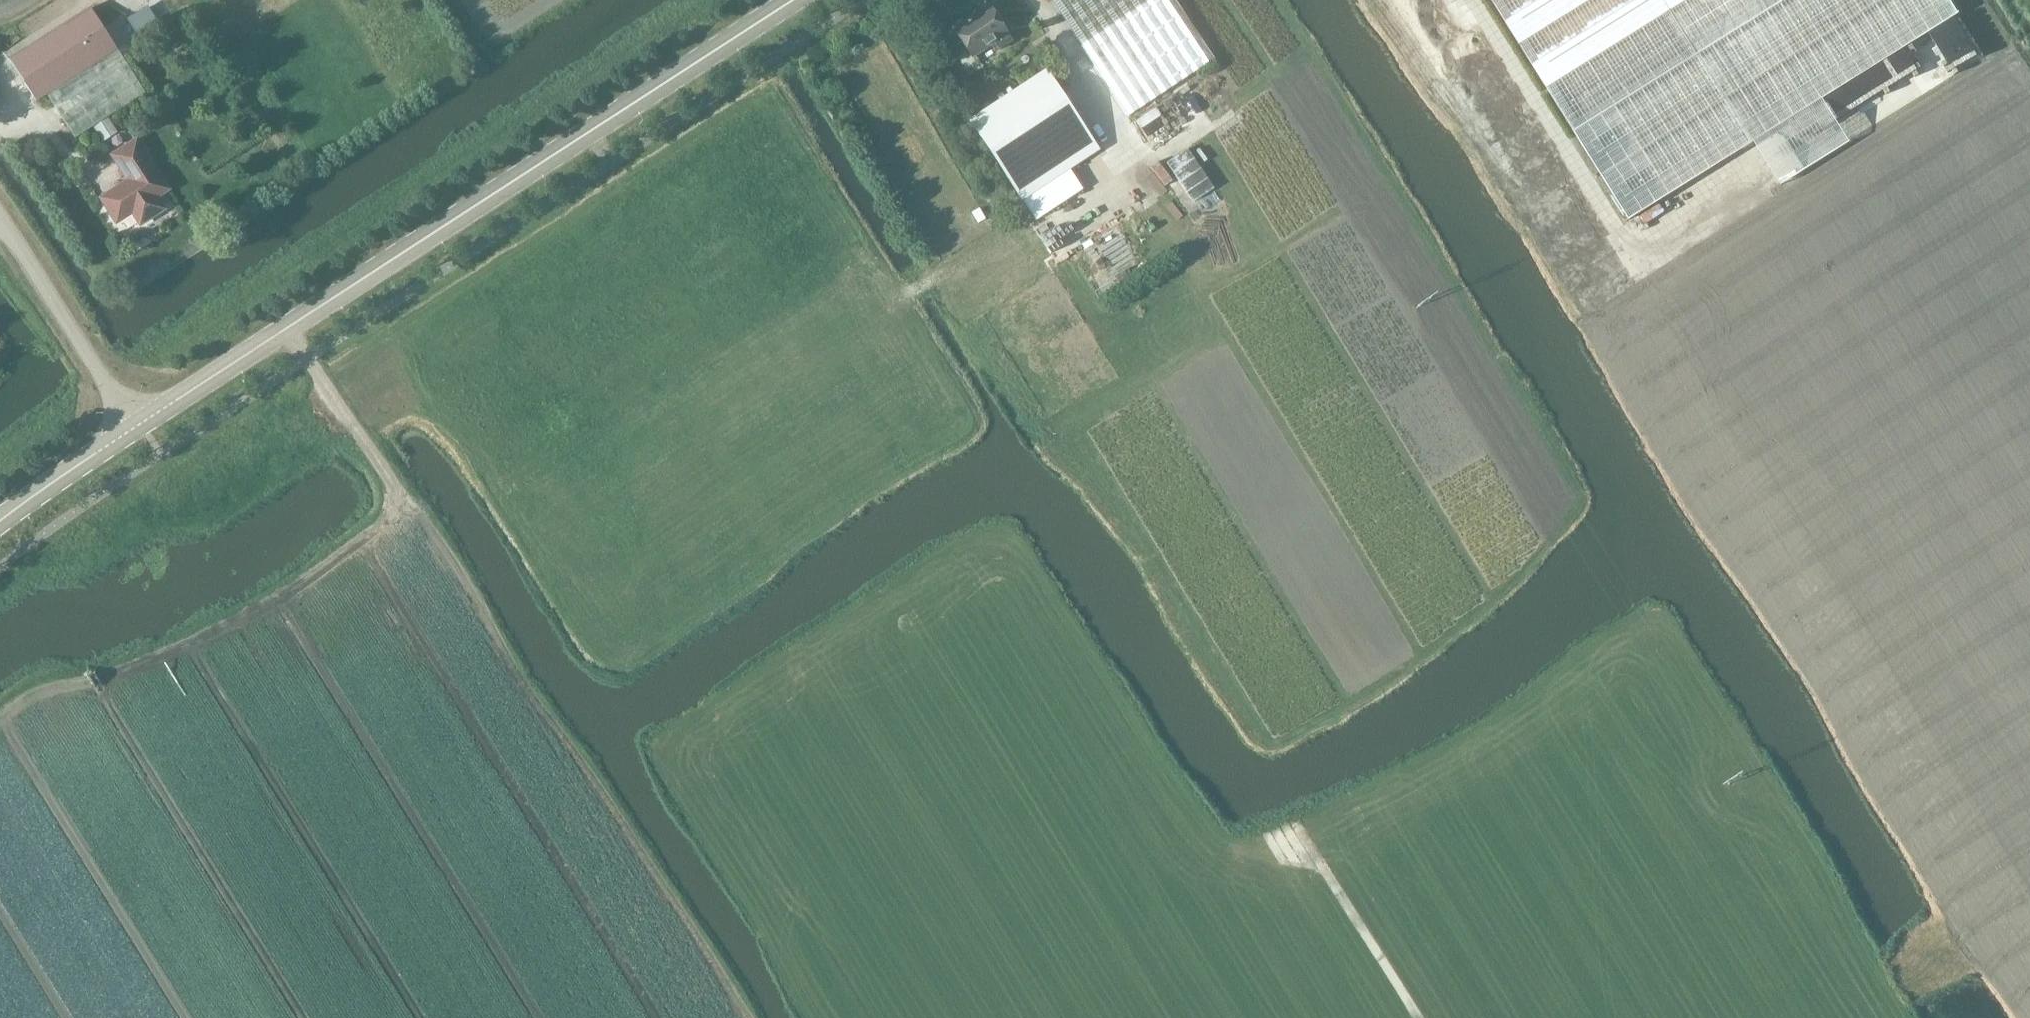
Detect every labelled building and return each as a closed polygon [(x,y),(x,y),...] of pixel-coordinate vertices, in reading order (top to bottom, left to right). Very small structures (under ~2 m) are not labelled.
[(1127,116),(1213,60),(1174,0),(1052,0),(1127,116)] [(1451,34),(1471,22),(1458,0),(1457,0),(1437,11),(1451,34)] [(1574,131),(1629,220),(1959,14),(1950,0),(1492,0),(1574,131)] [(973,58),(1008,35),(988,5),(953,28),(973,58)] [(36,100),(46,94),(116,49),(117,48),(91,7),(9,60),(36,100)] [(145,93),(116,49),(46,94),(74,138),(145,93)] [(1022,200),(1083,159),(1098,149),(1045,70),(969,120),(1022,200)] [(1822,98),(1754,141),(1782,186),(1850,142),(1822,98)] [(109,120),(94,129),(103,144),(118,134),(109,120)] [(139,224),(163,209),(162,207),(160,208),(153,198),(167,189),(136,140),(112,155),(125,175),(128,176),(126,184),(123,184),(101,198),(116,222),(132,211),(139,224)] [(1192,201),(1214,187),(1187,146),(1165,160),(1192,201)] [(1058,231),(1086,220),(1076,196),(1048,208),(1058,231)] [(1120,230),(1096,240),(1118,285),(1141,274),(1120,230)]
